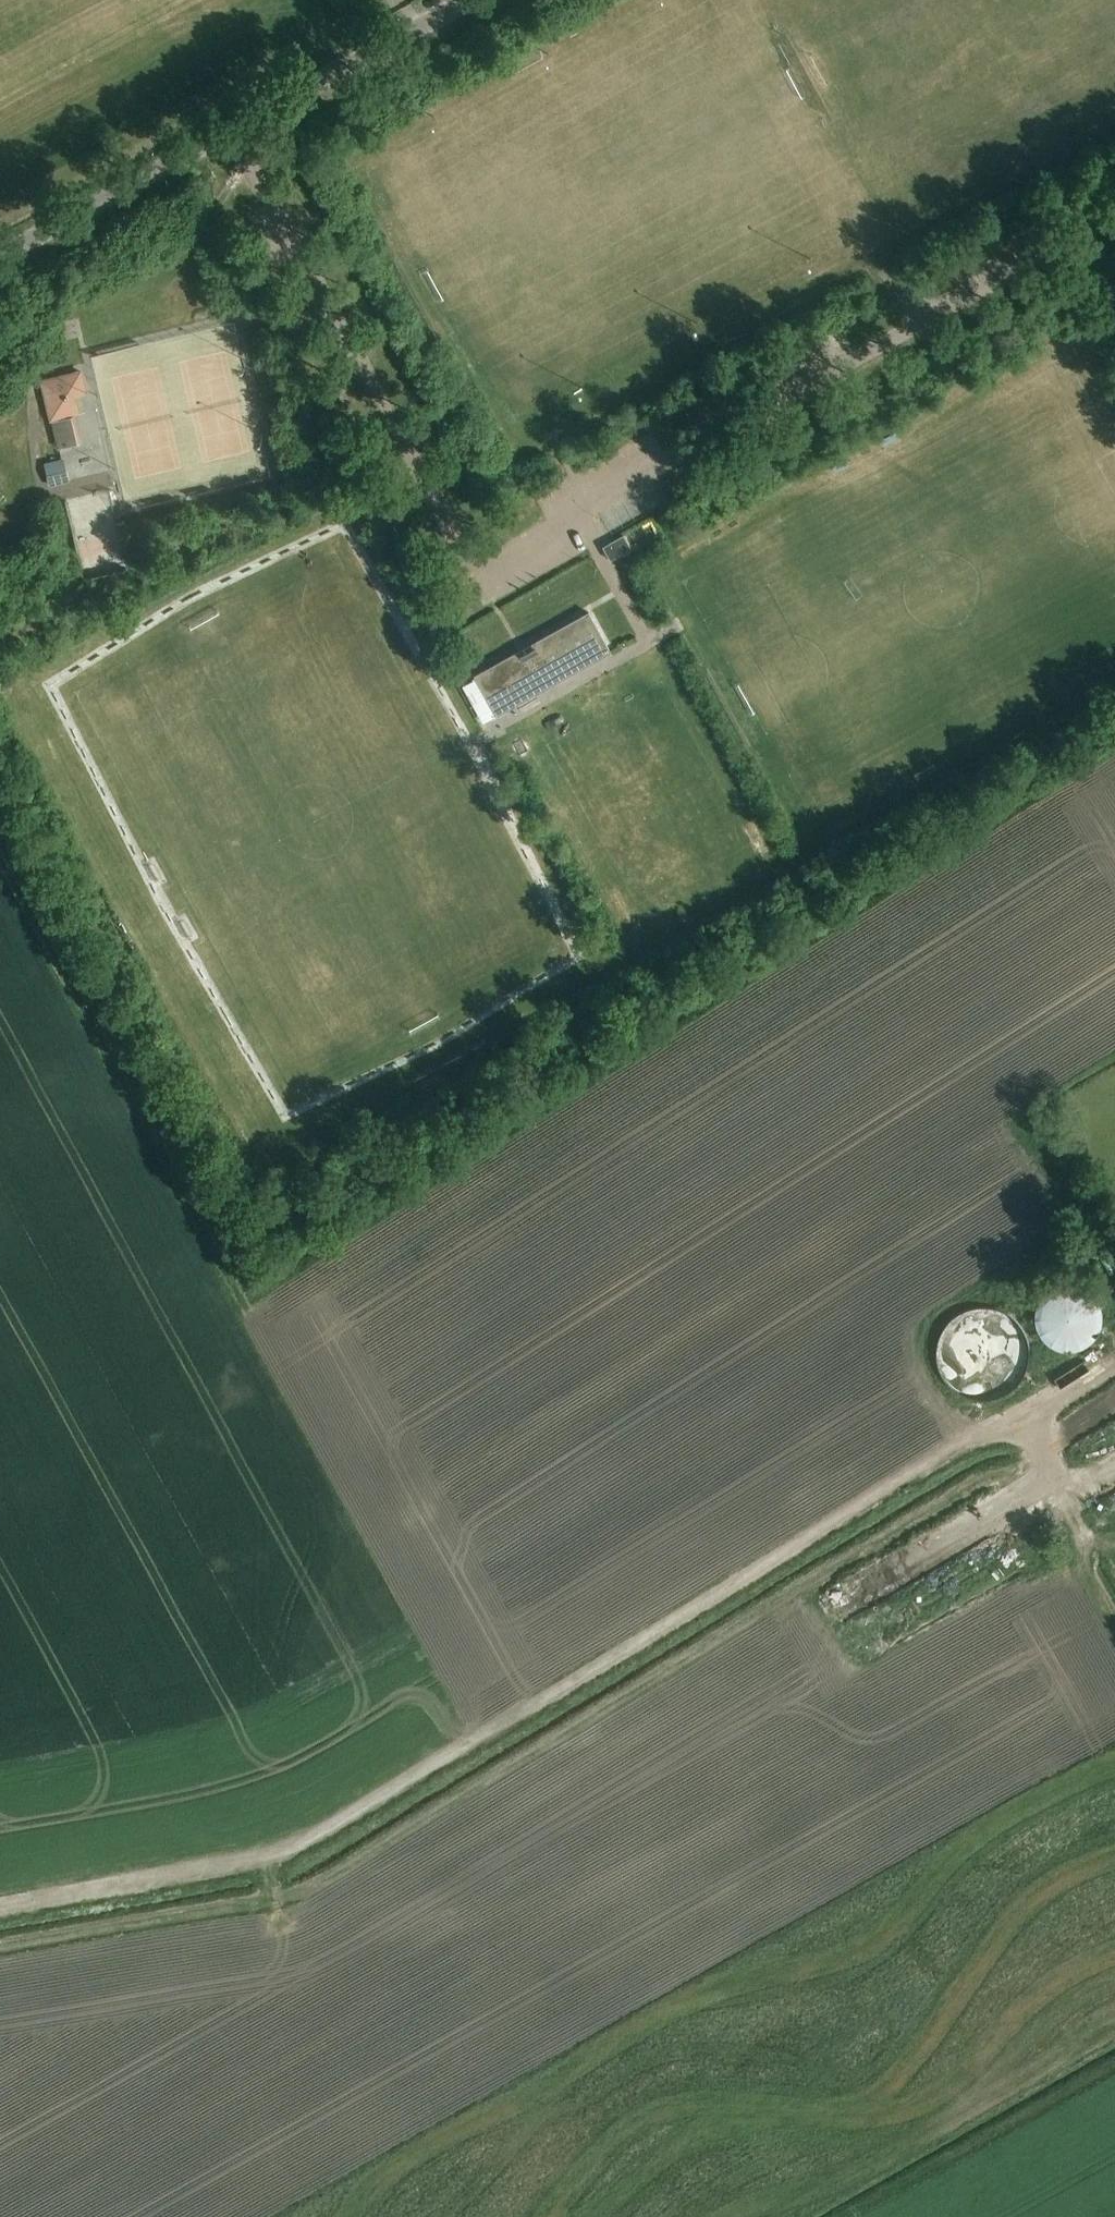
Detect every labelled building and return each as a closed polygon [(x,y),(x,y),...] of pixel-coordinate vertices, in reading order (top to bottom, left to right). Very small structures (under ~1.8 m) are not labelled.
[(74,395),(86,392),(81,372),(43,381),(52,420),(78,413),(74,395)] [(62,459),(45,463),(51,484),(67,480),(62,459)] [(624,535),(603,547),(611,560),(631,548),(624,535)] [(475,673),(498,714),(611,652),(589,611),(475,673)] [(1039,1335),(1048,1345),(1060,1351),(1073,1352),(1086,1348),(1096,1339),(1102,1327),(1103,1314),(1099,1301),(1090,1291),(1078,1285),(1065,1284),(1052,1289),(1042,1297),(1036,1309),(1035,1322),(1039,1335)]
